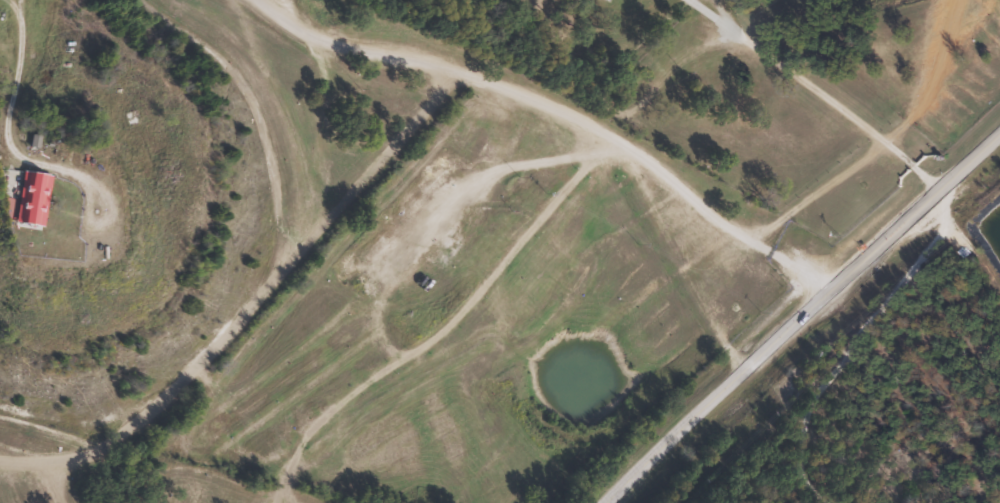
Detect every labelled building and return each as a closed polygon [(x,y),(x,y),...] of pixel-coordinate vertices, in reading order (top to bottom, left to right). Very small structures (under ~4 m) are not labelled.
[(40,227),(48,176),(19,171),(11,223),(40,227)]
